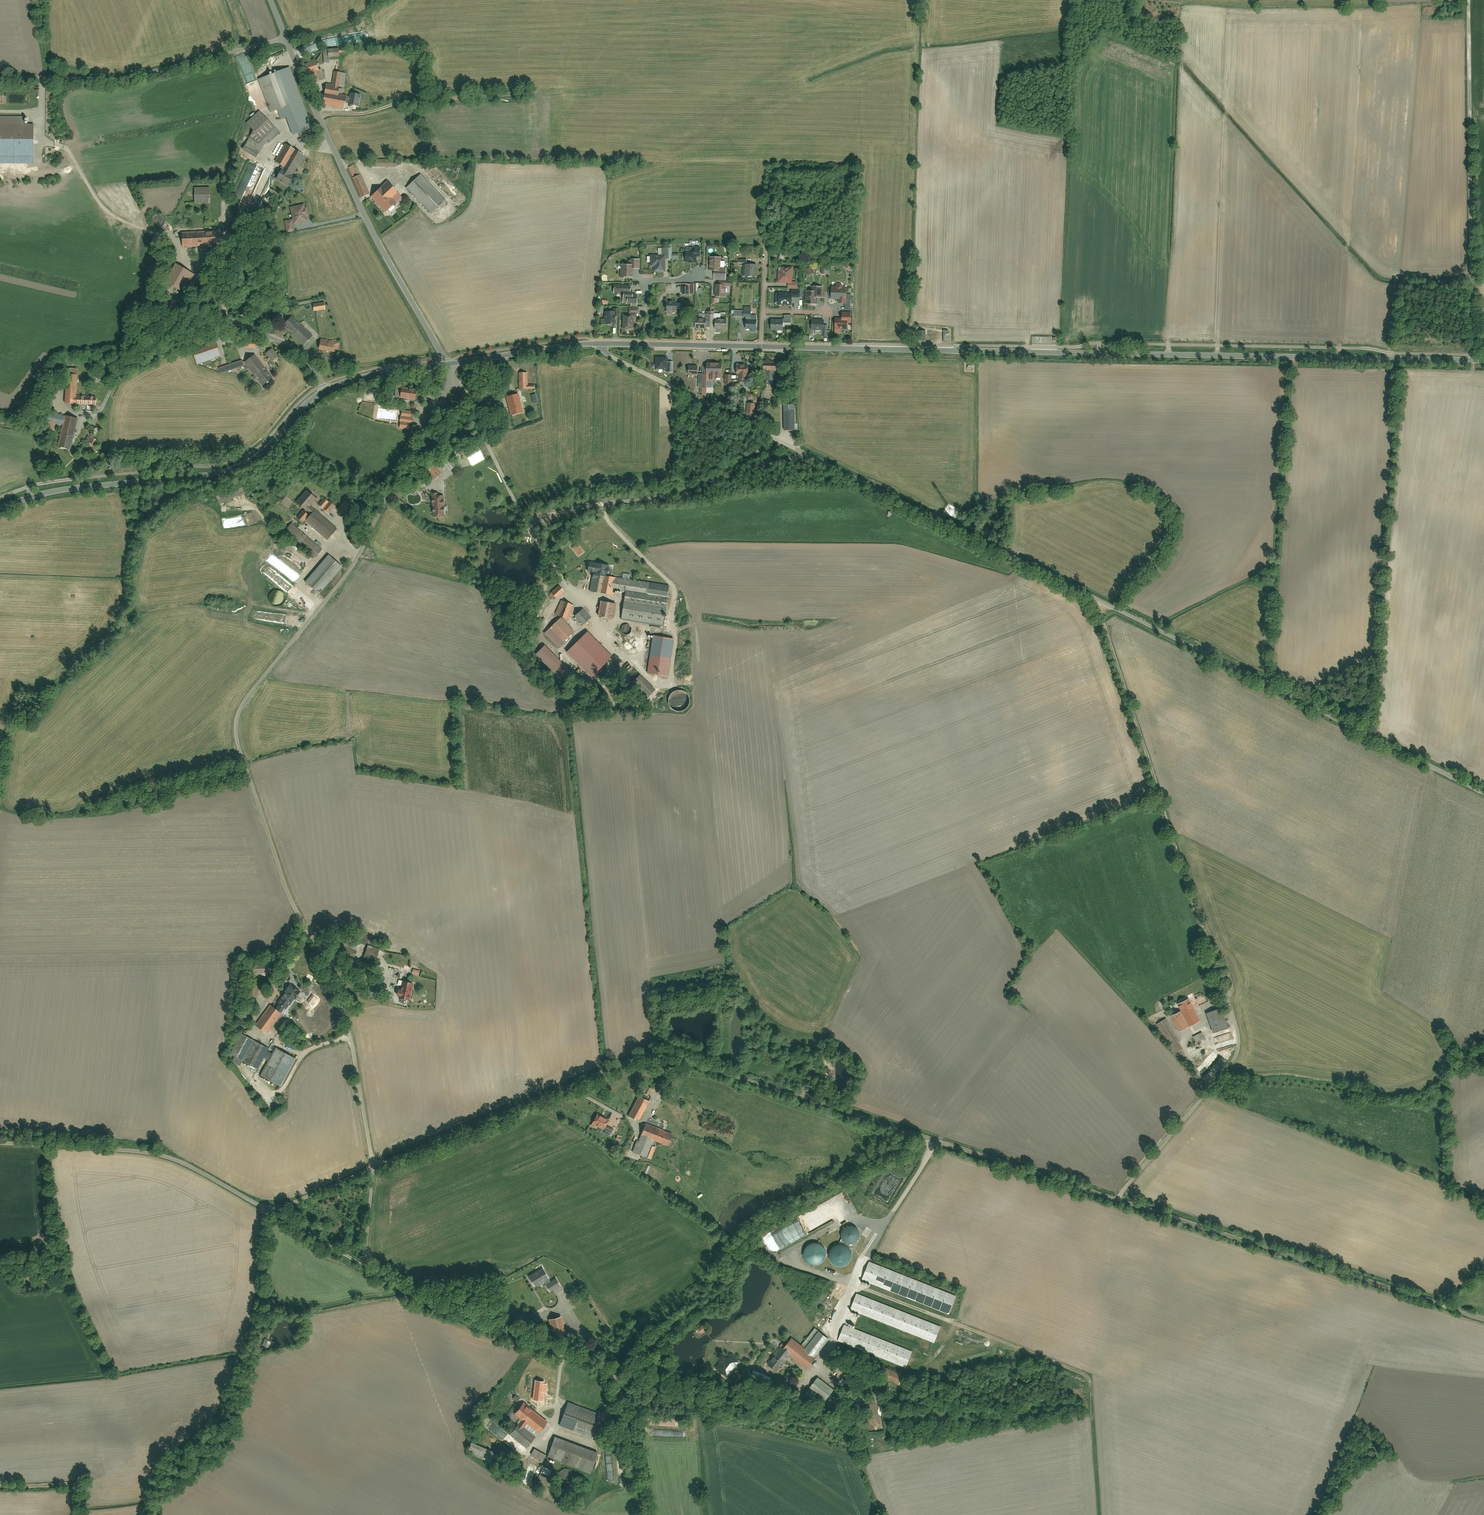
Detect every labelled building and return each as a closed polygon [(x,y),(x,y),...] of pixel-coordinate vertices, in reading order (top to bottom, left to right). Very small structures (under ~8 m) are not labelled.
[(354,25),(359,32),(366,26),(360,19),(354,25)] [(330,49),(330,50),(323,50),(324,63),(331,62),(331,57),(341,56),(340,48),(330,49)] [(314,83),(322,80),(317,61),(305,65),(307,73),(310,72),(314,83)] [(288,68),(258,79),(270,110),(277,107),(281,118),(286,117),(292,134),(311,126),(288,68)] [(332,86),(327,85),(324,107),(345,109),(347,97),(340,96),(341,88),(344,88),(346,73),(334,71),(332,86)] [(352,93),(349,106),(360,108),(362,96),(352,93)] [(245,146),(258,155),(265,144),(269,144),(280,133),(259,111),(246,123),(253,130),(245,146)] [(35,163),(35,126),(24,126),(24,116),(0,116),(0,163),(35,163)] [(305,155),(285,145),(276,163),(283,167),(276,181),(289,188),(297,171),(305,155)] [(359,164),(349,168),(361,197),(371,193),(359,164)] [(423,174),(408,188),(432,214),(447,199),(423,174)] [(388,182),(372,198),(385,212),(402,196),(388,182)] [(195,189),(195,203),(211,203),(211,189),(195,189)] [(290,207),(294,223),(307,221),(306,217),(311,216),(308,203),(290,207)] [(183,228),(184,247),(222,245),(221,226),(183,228)] [(650,256),(650,265),(654,265),(654,272),(665,272),(665,259),(672,259),(672,249),(659,249),(659,256),(650,256)] [(687,253),(687,262),(698,263),(698,253),(687,253)] [(710,257),(710,271),(722,271),(722,257),(710,257)] [(175,287),(189,294),(197,277),(170,263),(165,271),(179,278),(175,287)] [(746,264),(746,276),(756,276),(757,275),(757,271),(756,270),(756,264),(746,264)] [(620,265),(620,277),(631,278),(631,265),(620,265)] [(778,273),(778,284),(794,283),(794,265),(782,265),(782,273),(778,273)] [(725,281),(725,284),(715,285),(716,297),(727,297),(726,286),(733,286),(733,281),(725,281)] [(634,294),(632,294),(632,283),(620,284),(621,294),(623,294),(623,303),(628,303),(628,305),(639,304),(638,298),(634,298),(634,294)] [(683,284),(683,295),(695,296),(695,284),(683,284)] [(852,298),(848,298),(848,286),(833,286),(833,300),(840,300),(840,304),(846,304),(846,311),(852,311),(852,298)] [(819,305),(819,298),(824,297),(824,287),(816,287),(816,292),(806,292),(807,305),(819,305)] [(777,294),(777,305),(794,304),(793,293),(777,294)] [(666,300),(667,312),(680,312),(680,300),(666,300)] [(315,303),(316,311),(327,310),(326,302),(315,303)] [(602,319),(602,325),(612,325),(612,312),(606,312),(606,319),(602,319)] [(623,315),(624,330),(634,330),(633,314),(623,315)] [(835,321),(835,330),(850,330),(850,321),(853,321),(853,314),(843,314),(843,321),(835,321)] [(785,330),(785,327),(793,327),(793,315),(785,316),(785,320),(772,321),(772,330),(785,330)] [(295,317),(285,327),(305,346),(315,335),(295,317)] [(696,320),(697,329),(708,328),(708,320),(696,320)] [(717,320),(717,329),(729,329),(729,320),(717,320)] [(747,320),(746,329),(757,329),(758,320),(747,320)] [(812,321),(812,332),(827,331),(827,320),(812,321)] [(322,339),(320,348),(334,352),(336,342),(322,339)] [(247,340),(246,348),(256,349),(257,341),(247,340)] [(192,351),(197,365),(222,356),(217,343),(192,351)] [(221,373),(245,366),(264,388),(276,377),(256,354),(248,361),(247,359),(220,367),(221,373)] [(655,365),(662,364),(662,372),(668,371),(668,378),(674,378),(673,370),(670,370),(670,355),(662,356),(662,357),(655,357),(655,365)] [(766,362),(767,381),(777,380),(777,371),(778,371),(777,362),(766,362)] [(713,388),(712,380),(724,379),(724,364),(709,364),(709,375),(704,375),(704,389),(713,388)] [(738,375),(740,375),(741,381),(750,380),(749,375),(751,375),(751,364),(738,365),(738,375)] [(690,365),(690,376),(698,375),(698,384),(703,384),(703,375),(700,375),(700,365),(690,365)] [(94,374),(98,381),(107,377),(103,369),(94,374)] [(66,405),(98,406),(98,395),(78,395),(78,371),(66,371),(66,405)] [(529,390),(529,388),(534,388),(534,383),(529,383),(529,374),(519,374),(519,390),(529,390)] [(777,374),(778,388),(788,388),(788,374),(777,374)] [(402,385),(401,399),(417,401),(419,388),(402,385)] [(508,397),(511,416),(524,414),(520,395),(508,397)] [(757,403),(748,404),(748,415),(758,415),(757,403)] [(784,405),(785,431),(796,430),(796,405),(784,405)] [(402,409),(399,429),(411,431),(414,411),(402,409)] [(71,450),(78,418),(52,412),(50,422),(62,424),(57,447),(71,450)] [(468,455),(473,465),(484,460),(479,450),(468,455)] [(448,452),(439,459),(449,472),(458,466),(448,452)] [(424,468),(434,481),(442,475),(432,462),(424,468)] [(304,509),(305,509),(312,515),(305,522),(326,540),(336,529),(315,511),(308,505),(314,498),(307,492),(297,503),(304,509)] [(432,495),(434,518),(446,517),(444,494),(432,495)] [(345,501),(337,510),(346,518),(355,509),(345,501)] [(329,503),(323,510),(329,515),(335,508),(329,503)] [(303,511),(297,518),(303,523),(308,516),(303,511)] [(295,526),(286,536),(314,559),(323,549),(295,526)] [(329,556),(306,583),(321,595),(343,568),(329,556)] [(587,576),(592,577),(589,592),(613,596),(613,591),(626,593),(622,620),(663,627),(667,600),(668,601),(671,587),(611,577),(613,566),(589,563),(587,576)] [(550,595),(555,600),(564,591),(559,586),(550,595)] [(270,600),(271,603),(275,606),(280,606),(283,604),(285,601),(285,598),(284,594),(281,592),(278,592),(274,592),(272,595),(271,597),(270,600)] [(560,601),(554,617),(568,623),(575,607),(560,601)] [(598,601),(595,616),(616,620),(619,604),(598,601)] [(581,611),(576,617),(583,625),(589,619),(581,611)] [(574,634),(560,621),(548,634),(561,646),(574,634)] [(622,629),(623,633),(625,635),(629,635),(631,634),(632,632),(633,630),(632,627),(629,625),(626,625),(623,626),(622,629)] [(606,659),(584,635),(567,651),(590,675),(606,659)] [(673,638),(653,635),(647,672),(668,675),(673,638)] [(641,674),(633,681),(648,698),(656,691),(641,674)] [(354,959),(359,946),(349,942),(348,946),(342,943),(338,953),(354,959)] [(369,946),(366,954),(378,959),(381,950),(369,946)] [(417,956),(406,954),(403,967),(413,969),(417,956)] [(1228,959),(1222,961),(1229,981),(1235,979),(1228,959)] [(251,964),(251,976),(268,976),(268,964),(251,964)] [(374,973),(359,968),(356,975),(371,981),(374,973)] [(387,983),(377,978),(372,992),(382,996),(387,983)] [(411,982),(403,980),(399,996),(408,998),(411,982)] [(290,984),(284,992),(295,999),(301,991),(290,984)] [(250,987),(250,997),(258,997),(258,987),(250,987)] [(295,999),(286,993),(275,1008),(271,1005),(256,1027),(267,1035),(285,1011),(286,1011),(295,999)] [(1171,1015),(1181,1031),(1202,1020),(1188,995),(1175,1002),(1180,1010),(1171,1015)] [(1222,1007),(1209,1012),(1217,1030),(1229,1025),(1222,1007)] [(1184,1050),(1180,1043),(1181,1042),(1167,1018),(1160,1023),(1173,1045),(1174,1044),(1175,1047),(1173,1048),(1176,1054),(1184,1050)] [(1201,1032),(1193,1037),(1197,1044),(1205,1039),(1201,1032)] [(241,1034),(229,1054),(256,1069),(268,1048),(241,1034)] [(277,1048),(261,1076),(272,1081),(287,1053),(277,1048)] [(656,1078),(654,1084),(664,1087),(666,1081),(656,1078)] [(651,1101),(640,1095),(629,1116),(640,1122),(651,1101)] [(610,1118),(596,1112),(591,1122),(604,1128),(602,1132),(610,1136),(614,1128),(607,1125),(610,1118)] [(672,1136),(645,1123),(632,1150),(653,1160),(655,1155),(651,1153),(657,1141),(668,1146),(672,1136)] [(624,1138),(616,1134),(614,1139),(621,1143),(624,1138)] [(849,1225),(846,1227),(844,1229),(843,1232),(842,1235),(843,1238),(845,1241),(847,1243),(850,1244),(853,1244),(856,1243),(859,1241),(861,1239),(862,1236),(862,1233),(861,1230),(858,1227),(856,1225),(852,1225),(849,1225)] [(808,1246),(807,1249),(806,1253),(807,1256),(808,1259),(811,1262),(814,1263),(817,1264),(820,1263),(823,1261),(825,1259),(827,1256),(827,1252),(826,1249),(824,1246),(821,1243),(818,1242),(814,1243),(811,1244),(808,1246)] [(830,1250),(829,1254),(829,1258),(830,1262),(833,1265),(837,1267),(841,1268),(845,1267),(848,1266),(851,1263),(853,1259),(854,1255),(853,1251),(851,1247),(848,1245),(844,1243),(840,1243),(836,1244),(832,1246),(830,1250)] [(952,1315),(958,1299),(869,1266),(863,1281),(952,1315)] [(558,1311),(574,1302),(556,1271),(548,1276),(543,1267),(526,1277),(533,1289),(542,1283),(558,1311)] [(525,1281),(517,1285),(528,1306),(536,1301),(525,1281)] [(859,1294),(853,1308),(933,1339),(938,1325),(859,1294)] [(560,1315),(550,1317),(555,1338),(565,1335),(560,1315)] [(533,1321),(516,1320),(516,1331),(532,1332),(533,1321)] [(839,1340),(904,1366),(910,1350),(845,1324),(839,1340)] [(790,1335),(766,1363),(775,1370),(790,1353),(806,1367),(828,1340),(816,1329),(802,1346),(790,1335)] [(727,1376),(738,1361),(730,1354),(724,1361),(723,1360),(717,1368),(727,1376)] [(885,1368),(881,1380),(902,1387),(906,1375),(885,1368)] [(814,1390),(824,1396),(829,1388),(814,1377),(805,1390),(811,1394),(814,1390)] [(846,1398),(840,1393),(833,1402),(839,1407),(846,1398)] [(599,1412),(568,1402),(561,1423),(591,1433),(599,1412)] [(539,1429),(547,1420),(524,1403),(517,1414),(522,1418),(512,1432),(528,1444),(535,1436),(525,1429),(530,1422),(539,1429)] [(864,1420),(859,1423),(863,1431),(868,1429),(864,1420)] [(596,1450),(557,1435),(550,1455),(589,1469),(596,1450)] [(636,1437),(638,1446),(647,1445),(645,1435),(636,1437)] [(504,1459),(473,1444),(468,1454),(499,1468),(504,1459)] [(537,1447),(533,1453),(542,1458),(545,1452),(537,1447)] [(546,1466),(543,1474),(550,1477),(553,1469),(546,1466)] [(569,1478),(570,1476),(570,1475),(570,1473),(569,1472),(568,1471),(567,1470),(565,1469),(564,1469),(562,1469),(561,1469),(559,1470),(558,1471),(557,1473),(557,1474),(557,1476),(557,1477),(558,1479),(559,1480),(560,1481),(561,1482),(563,1482),(565,1482),(566,1481),(567,1480),(568,1479),(569,1478)]
